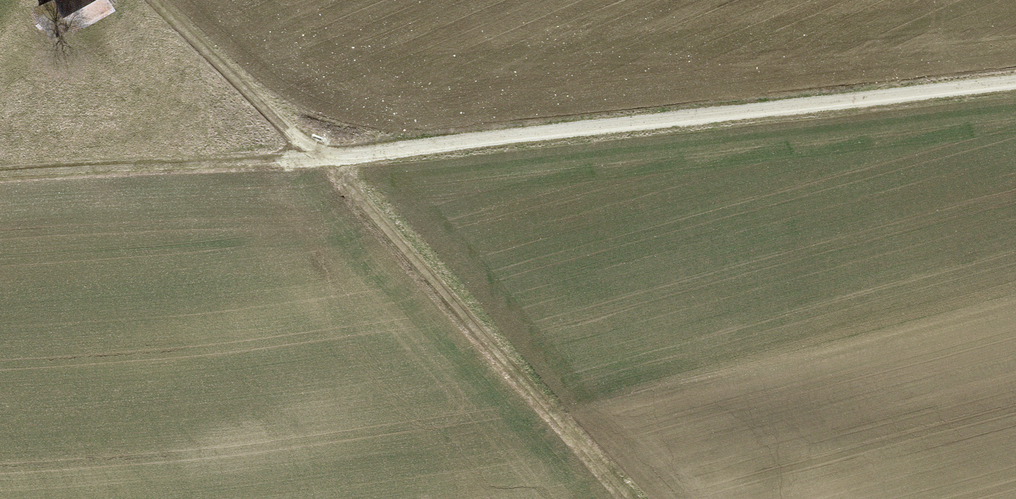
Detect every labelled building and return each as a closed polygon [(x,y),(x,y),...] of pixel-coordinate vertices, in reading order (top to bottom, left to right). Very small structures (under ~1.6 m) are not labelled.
[(63,32),(108,10),(102,0),(46,0),(63,32)]
